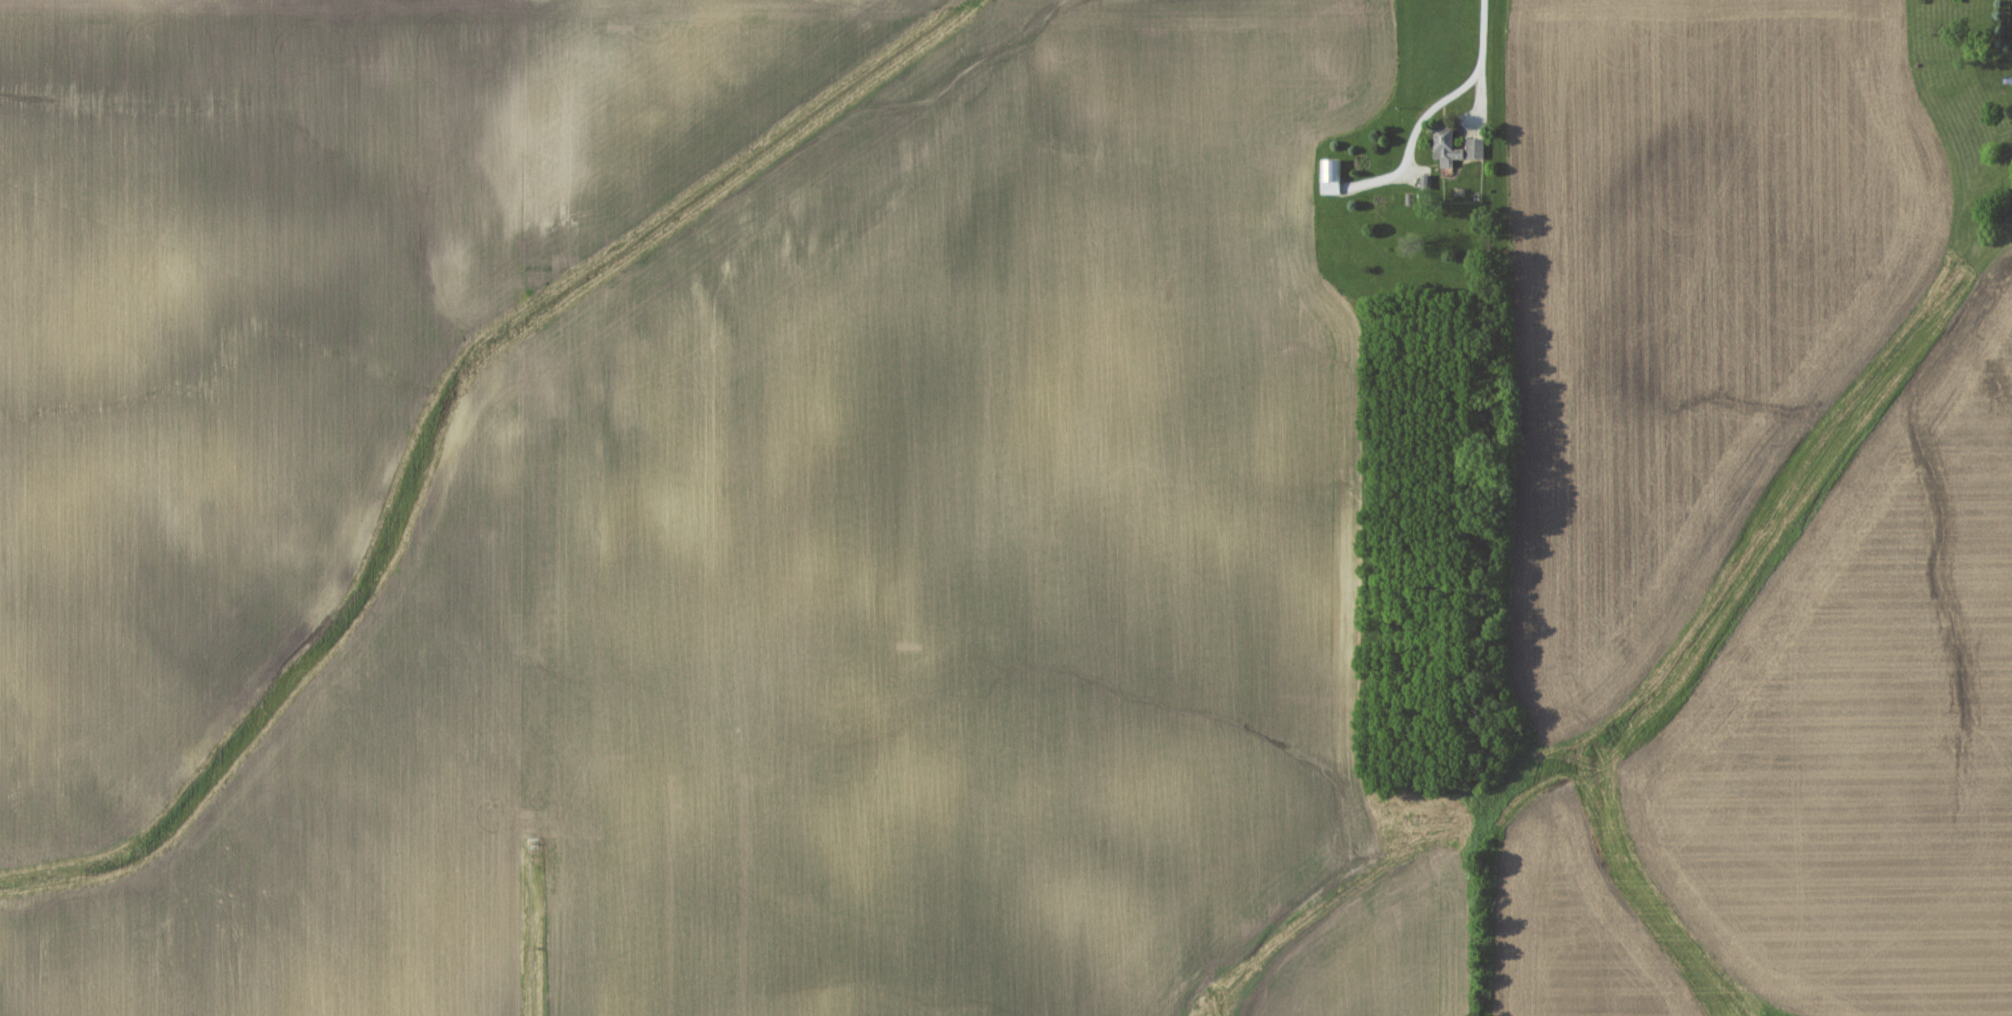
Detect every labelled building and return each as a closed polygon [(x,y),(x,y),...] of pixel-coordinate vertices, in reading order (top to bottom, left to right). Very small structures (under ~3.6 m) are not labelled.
[(1485,141),(1466,140),(1466,151),(1454,151),(1455,130),(1435,130),(1434,161),(1442,161),(1442,170),(1455,170),(1455,160),(1485,161),(1485,141)] [(1327,170),(1339,170),(1340,161),(1327,161),(1327,170)]
